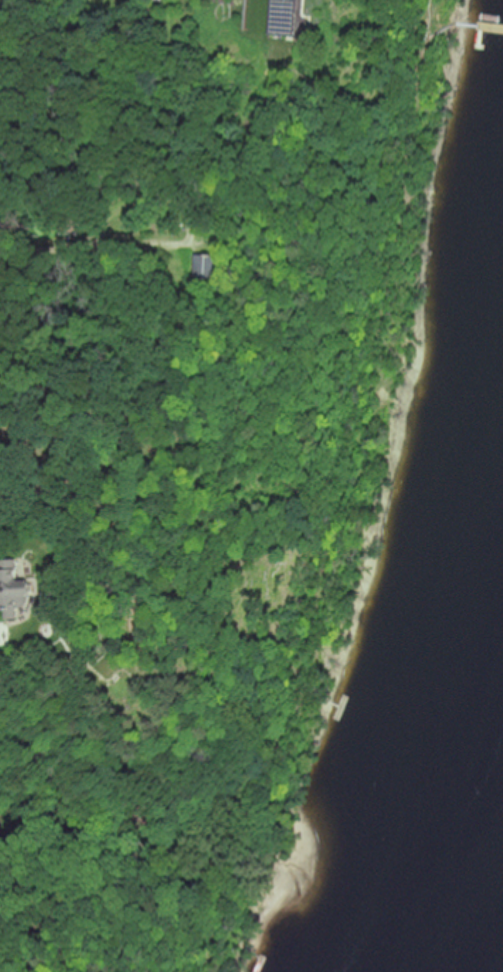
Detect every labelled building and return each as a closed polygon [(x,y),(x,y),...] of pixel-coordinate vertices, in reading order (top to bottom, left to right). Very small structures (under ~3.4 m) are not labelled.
[(302,36),(304,0),(272,0),(270,34),(302,36)] [(223,256),(197,256),(197,284),(223,284),(223,256)] [(6,600),(6,618),(22,618),(23,608),(34,609),(34,571),(20,570),(20,560),(2,560),(2,565),(0,565),(0,600),(6,600)]
